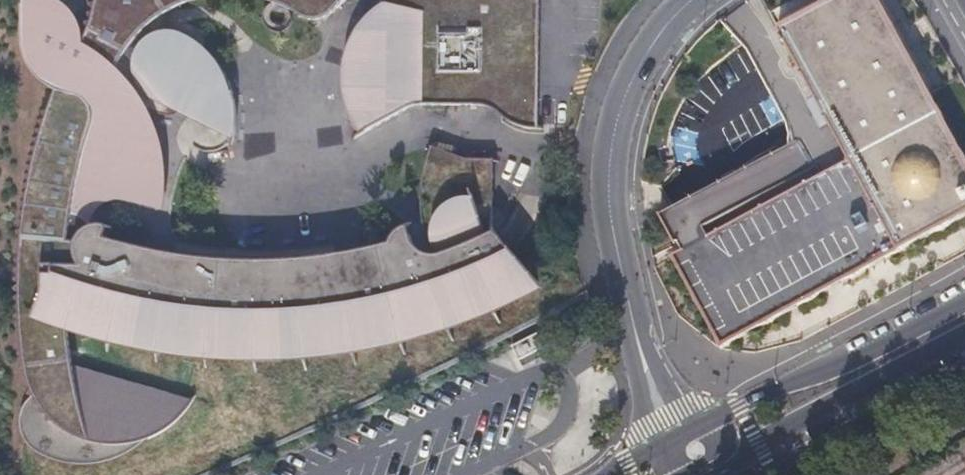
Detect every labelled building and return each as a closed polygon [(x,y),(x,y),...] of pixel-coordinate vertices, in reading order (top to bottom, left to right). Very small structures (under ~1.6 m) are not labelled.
[(121,445),(126,445),(141,443),(155,438),(169,431),(181,421),(190,409),(193,404),(75,368),(71,312),(117,325),(163,334),(208,341),(256,342),(304,340),(353,334),(400,325),(444,313),(490,295),(533,274),(502,239),(495,226),(495,159),(466,159),(432,146),(427,166),(423,187),(422,205),(424,224),(435,262),(423,266),(411,227),(403,230),(397,235),(391,245),(329,257),(277,262),(215,261),(163,254),(108,239),(110,228),(99,227),(93,228),(88,229),(87,205),(88,173),(91,152),(100,113),(110,85),(124,97),(141,107),(144,109),(149,111),(161,115),(173,117),(177,116),(183,111),(235,137),(238,120),(236,101),(233,87),(225,71),(219,61),(210,52),(199,43),(180,34),(167,33),(162,34),(162,14),(165,14),(166,2),(170,0),(98,0),(98,1),(105,3),(104,12),(96,11),(91,28),(90,28),(86,27),(81,28),(77,30),(73,33),(70,37),(69,38),(61,34),(25,16),(25,41),(27,56),(41,80),(57,90),(42,137),(31,184),(35,185),(28,244),(26,301),(35,399),(33,402),(29,406),(26,412),(24,417),(23,423),(23,429),(25,435),(27,440),(30,445),(35,449),(39,453),(53,460),(70,464),(86,465),(103,464),(120,459),(126,456),(121,445)] [(165,14),(190,3),(196,0),(198,0),(170,0),(166,2),(165,14)] [(310,19),(319,20),(326,19),(331,15),(341,7),(337,8),(330,9),(325,8),(312,3),(310,2),(307,7),(291,0),(265,0),(310,19)] [(307,7),(310,2),(312,3),(325,8),(330,9),(337,8),(341,7),(347,0),(291,0),(307,7)] [(540,128),(540,0),(384,0),(380,4),(375,14),(383,14),(383,25),(368,25),(367,47),(356,46),(356,49),(361,49),(357,54),(351,68),(347,83),(347,99),(350,114),(356,128),(362,136),(408,109),(411,100),(423,100),(423,106),(491,106),(498,109),(504,115),(512,122),(519,126),(540,128)] [(731,338),(964,218),(964,134),(896,0),(837,0),(794,22),(787,9),(763,21),(780,55),(804,42),(863,156),(708,236),(694,243),(685,247),(731,338)] [(88,229),(93,228),(95,219),(100,211),(107,205),(115,202),(123,202),(165,211),(168,176),(164,144),(144,109),(141,107),(124,97),(110,85),(100,113),(91,152),(88,173),(87,205),(88,229)] [(680,205),(666,213),(682,244),(696,237),(680,205)] [(696,237),(682,244),(694,243),(708,236),(696,237)] [(121,445),(126,456),(142,448),(155,438),(141,443),(126,445),(121,445)]
